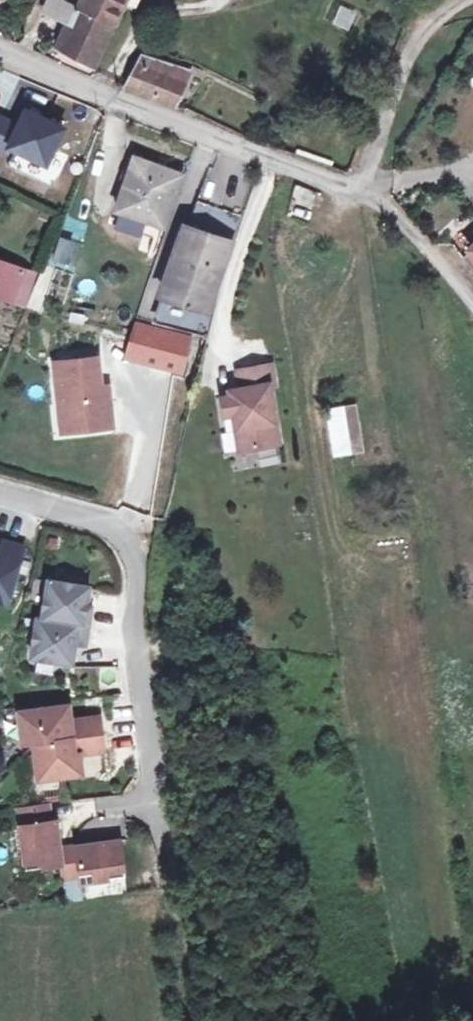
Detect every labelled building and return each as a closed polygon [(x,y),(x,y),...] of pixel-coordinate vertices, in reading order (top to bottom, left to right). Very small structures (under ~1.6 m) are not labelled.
[(79,0),(49,0),(44,11),(70,22),(58,49),(95,68),(115,25),(91,13),(76,5),(79,0)] [(91,13),(115,25),(126,0),(96,0),(91,13)] [(331,23),(348,30),(356,10),(339,3),(331,23)] [(193,77),(158,62),(153,72),(139,64),(127,91),(179,112),(193,77)] [(183,179),(136,160),(117,208),(150,220),(149,229),(161,233),(183,179)] [(86,253),(94,239),(71,225),(62,239),(86,253)] [(230,244),(191,231),(168,290),(207,305),(230,244)] [(0,256),(0,289),(18,296),(31,268),(0,256)] [(202,346),(165,331),(154,389),(169,393),(165,412),(186,418),(191,394),(202,346)] [(61,402),(72,400),(75,429),(114,425),(111,393),(103,394),(99,356),(56,360),(61,402)] [(275,387),(271,367),(236,373),(239,392),(228,394),(229,399),(220,400),(223,420),(232,418),(234,434),(237,456),(280,448),(270,388),(275,387)] [(72,400),(61,402),(64,430),(75,429),(72,400)] [(357,402),(328,407),(336,451),(365,446),(357,402)] [(234,434),(232,418),(223,420),(225,436),(234,434)] [(10,603),(26,545),(5,539),(4,541),(0,540),(0,600),(10,603)] [(50,579),(44,617),(38,617),(32,655),(60,660),(74,658),(77,642),(87,643),(90,625),(93,606),(88,606),(91,585),(50,579)] [(70,704),(19,710),(24,743),(34,741),(39,779),(84,773),(81,753),(105,750),(103,733),(101,716),(72,719),(70,704)] [(20,806),(26,861),(44,859),(44,866),(64,864),(65,878),(81,876),(82,881),(109,878),(108,870),(125,868),(121,840),(61,847),(57,820),(53,820),(51,803),(20,806)] [(26,861),(27,869),(44,866),(44,859),(26,861)] [(108,870),(109,878),(126,876),(125,868),(108,870)]
